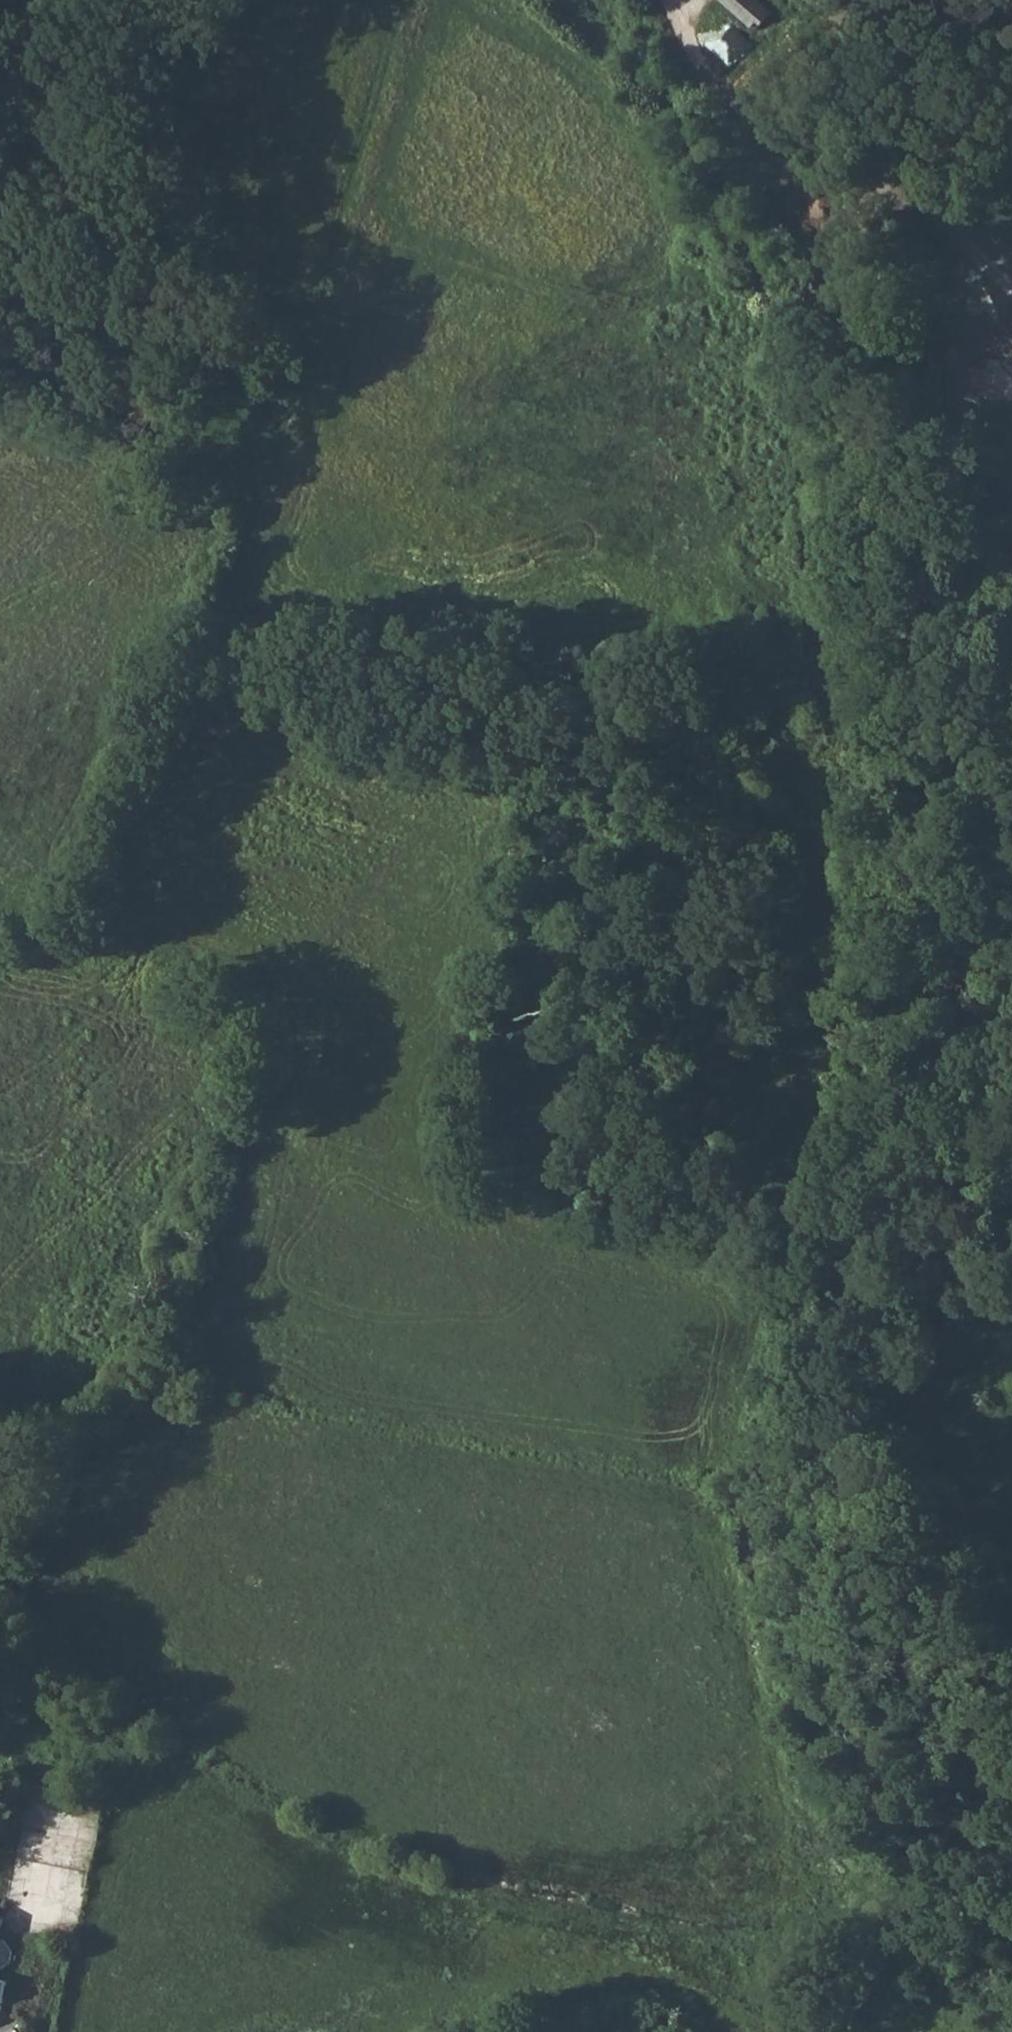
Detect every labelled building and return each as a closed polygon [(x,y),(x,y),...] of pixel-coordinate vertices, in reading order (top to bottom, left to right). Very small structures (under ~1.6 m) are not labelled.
[(758,29),(770,17),(751,0),(727,0),(758,29)]
